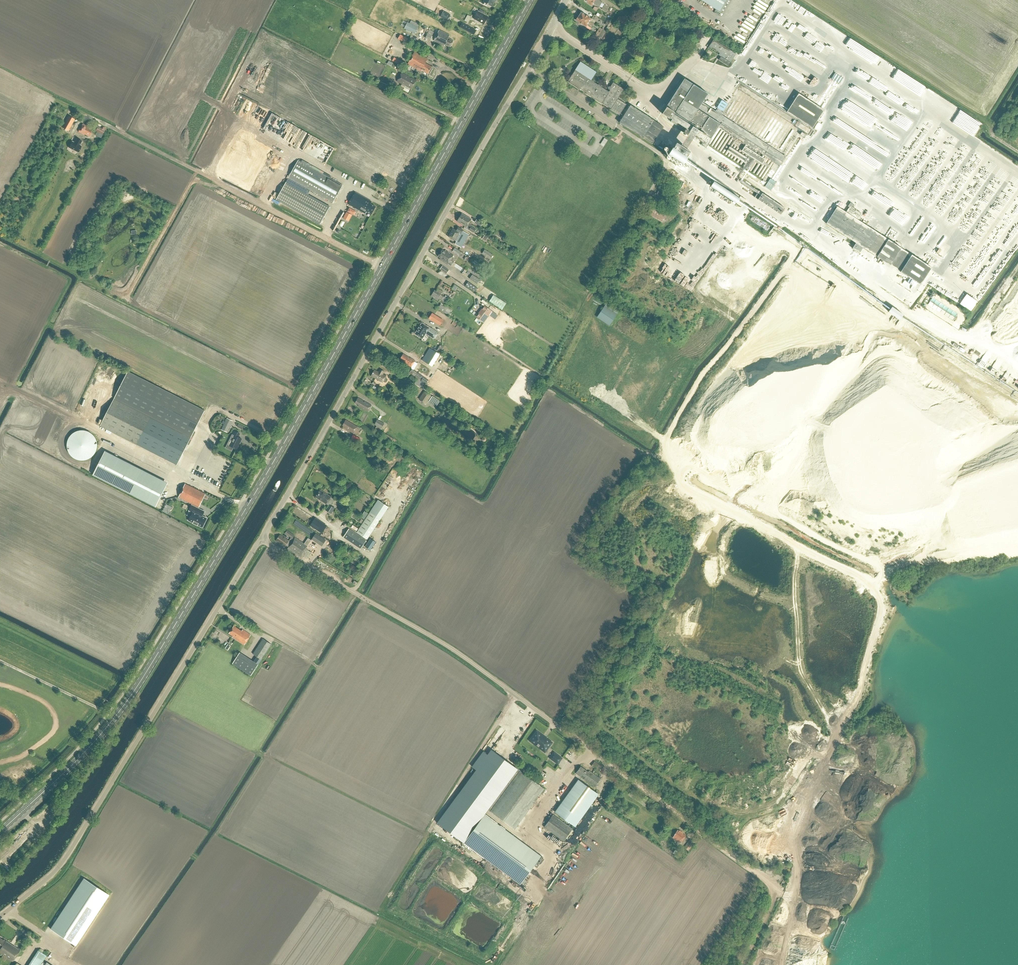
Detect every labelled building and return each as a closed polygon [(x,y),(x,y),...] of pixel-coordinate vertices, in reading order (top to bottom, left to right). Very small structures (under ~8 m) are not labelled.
[(723,13),(732,0),(702,0),(723,13)] [(451,14),(444,10),(440,17),(447,20),(451,14)] [(483,25),(488,17),(478,11),(473,19),(483,25)] [(596,35),(598,37),(601,38),(606,31),(594,24),(596,21),(592,18),(592,19),(581,12),(578,17),(578,16),(575,20),(586,28),(587,27),(591,29),(593,26),(599,29),(595,34),(590,30),(588,33),(594,37),(596,35)] [(458,18),(454,16),(453,21),(461,24),(463,15),(460,13),(458,18)] [(596,16),(598,17),(606,22),(605,24),(608,26),(611,21),(598,13),(596,16)] [(779,29),(780,32),(783,34),(783,36),(791,40),(793,40),(792,36),(786,32),(787,30),(783,27),(782,27),(781,23),(777,20),(778,18),(772,14),(769,14),(770,24),(772,25),(776,25),(776,27),(779,29)] [(621,17),(619,16),(616,20),(627,27),(630,21),(628,20),(628,19),(624,16),(623,17),(622,16),(621,17)] [(415,34),(418,27),(407,22),(404,28),(415,34)] [(471,28),(462,23),(459,28),(468,32),(471,28)] [(430,40),(434,32),(430,30),(426,38),(430,40)] [(450,48),(453,41),(448,38),(450,35),(439,30),(434,41),(444,46),(445,45),(450,48)] [(770,37),(762,31),(759,34),(768,40),(770,37)] [(408,38),(400,34),(398,38),(406,42),(408,38)] [(780,50),(784,44),(772,36),(768,42),(780,50)] [(438,50),(440,46),(428,41),(426,45),(438,50)] [(843,42),(840,47),(851,53),(850,55),(853,57),(851,60),(865,68),(871,58),(843,42)] [(702,48),(713,59),(717,55),(707,44),(702,48)] [(781,52),(792,57),(795,51),(784,46),(781,52)] [(432,67),(425,63),(428,58),(421,55),(414,51),(407,64),(404,62),(402,65),(406,67),(407,64),(421,71),(421,70),(428,74),(432,67)] [(598,85),(594,82),(591,80),(597,72),(581,62),(568,82),(580,89),(583,91),(586,93),(601,103),(602,103),(611,109),(620,115),(627,104),(618,99),(624,89),(613,82),(610,87),(609,87),(608,89),(610,90),(609,92),(601,87),(602,86),(598,84),(598,85)] [(741,63),(738,68),(745,72),(748,66),(741,63)] [(748,75),(775,91),(778,86),(751,70),(748,75)] [(411,78),(408,77),(409,76),(402,73),(397,81),(411,89),(416,80),(411,78)] [(831,78),(839,84),(843,78),(835,73),(831,78)] [(715,111),(702,103),(708,94),(684,79),(667,107),(663,114),(670,118),(671,117),(673,118),(672,121),(679,126),(678,127),(688,133),(693,137),(694,137),(695,135),(704,140),(702,143),(707,146),(709,143),(708,142),(719,126),(732,134),(732,135),(746,144),(742,150),(762,163),(766,158),(779,167),(786,157),(721,115),(723,112),(718,108),(715,111)] [(844,93),(861,103),(866,96),(849,85),(844,93)] [(812,128),(824,110),(799,94),(787,112),(812,128)] [(664,127),(654,120),(655,119),(632,104),(620,123),(652,144),(664,127)] [(69,131),(75,119),(68,115),(62,127),(69,131)] [(866,118),(861,125),(886,141),(889,137),(892,139),(895,135),(877,123),(873,120),(872,122),(866,118)] [(966,135),(973,126),(963,118),(960,123),(963,126),(960,131),(966,135)] [(682,138),(685,133),(662,119),(659,123),(682,138)] [(89,136),(92,130),(87,128),(88,127),(83,124),(78,132),(84,135),(84,134),(89,136)] [(102,128),(98,126),(96,131),(103,134),(106,128),(103,127),(102,128)] [(845,149),(846,148),(820,132),(816,137),(820,139),(819,142),(841,155),(842,153),(851,158),(853,154),(845,149)] [(686,148),(693,137),(688,133),(681,145),(677,142),(674,148),(673,147),(668,154),(684,164),(691,151),(686,148)] [(72,141),(69,148),(78,152),(81,146),(80,145),(82,141),(76,139),(74,143),(72,141)] [(607,153),(614,156),(619,144),(612,141),(607,153)] [(867,150),(879,156),(883,148),(871,142),(867,150)] [(813,146),(809,152),(817,156),(820,157),(821,155),(824,158),(822,160),(831,166),(834,161),(823,155),(824,153),(813,146)] [(333,203),(343,185),(299,160),(289,178),(333,203)] [(273,174),(255,164),(243,186),(261,196),(273,174)] [(825,169),(822,168),(821,173),(830,175),(831,172),(829,171),(830,167),(825,166),(825,169)] [(739,177),(751,183),(753,179),(741,173),(739,177)] [(771,191),(776,182),(774,181),(772,179),(771,178),(765,187),(771,191)] [(779,180),(774,189),(809,210),(814,200),(779,180)] [(286,181),(276,199),(321,224),(331,206),(286,181)] [(739,198),(714,181),(711,186),(741,206),(746,199),(741,196),(739,198)] [(780,214),(785,208),(759,191),(755,197),(780,214)] [(371,214),(376,206),(370,203),(371,201),(355,192),(348,204),(365,213),(366,211),(371,214)] [(115,202),(123,199),(121,193),(116,195),(116,198),(114,199),(115,202)] [(663,223),(668,213),(653,204),(647,214),(663,223)] [(826,223),(828,225),(848,237),(855,242),(852,248),(859,252),(863,247),(876,256),(889,264),(890,264),(900,247),(887,239),(886,238),(862,222),(858,220),(860,217),(859,216),(861,213),(855,209),(855,210),(849,207),(846,212),(842,210),(837,206),(837,207),(833,213),(828,220),(826,223)] [(348,221),(352,215),(346,212),(343,218),(348,221)] [(459,217),(471,225),(469,224),(471,219),(461,213),(459,217)] [(655,223),(657,219),(647,214),(645,218),(655,223)] [(471,226),(471,225),(459,217),(457,221),(467,227),(469,229),(469,230),(473,233),(475,229),(471,226)] [(462,231),(463,229),(458,227),(456,230),(453,228),(448,237),(456,241),(455,244),(461,247),(469,234),(470,232),(464,229),(463,232),(462,231)] [(501,238),(502,236),(495,232),(493,235),(504,242),(505,240),(501,238)] [(440,253),(450,260),(453,255),(446,250),(445,251),(442,249),(440,253)] [(494,255),(488,251),(485,249),(482,254),(491,259),(494,255)] [(447,265),(450,260),(440,253),(437,256),(440,258),(439,259),(447,265)] [(912,254),(900,271),(903,273),(917,282),(919,283),(920,283),(930,266),(912,254)] [(447,273),(449,270),(443,265),(440,269),(447,273)] [(974,281),(979,273),(975,270),(970,278),(974,281)] [(477,284),(480,279),(472,274),(470,278),(477,284)] [(475,292),(478,288),(468,281),(465,286),(475,292)] [(468,295),(470,291),(460,285),(457,290),(462,293),(463,292),(468,295)] [(442,291),(438,288),(436,291),(435,290),(431,296),(438,300),(439,298),(445,302),(447,298),(441,294),(442,291)] [(978,300),(967,293),(961,303),(971,310),(978,300)] [(506,303),(493,294),(489,301),(502,310),(506,303)] [(448,315),(452,309),(442,302),(438,308),(448,315)] [(606,303),(597,317),(609,325),(618,311),(606,303)] [(476,316),(475,317),(484,323),(492,311),(484,305),(483,306),(484,306),(482,309),(481,308),(478,313),(479,313),(477,316),(476,316)] [(439,316),(442,314),(438,309),(437,310),(434,306),(432,308),(439,316)] [(900,319),(903,314),(892,306),(888,312),(900,319)] [(882,319),(895,325),(896,322),(884,316),(882,319)] [(429,328),(422,323),(415,334),(422,339),(426,334),(434,340),(438,333),(430,327),(429,328)] [(440,353),(431,348),(423,361),(432,366),(440,353)] [(411,367),(412,366),(415,361),(415,360),(410,357),(410,358),(403,354),(399,360),(411,367)] [(435,372),(442,365),(438,362),(431,368),(435,372)] [(428,380),(424,377),(423,378),(416,373),(417,372),(412,368),(409,372),(421,380),(421,381),(425,384),(428,380)] [(382,374),(384,371),(380,369),(378,372),(374,370),(371,376),(383,382),(383,381),(386,382),(387,382),(388,379),(388,378),(386,377),(386,376),(382,374)] [(177,465),(205,410),(128,372),(101,426),(177,465)] [(416,380),(414,384),(422,389),(424,385),(420,382),(417,380),(416,380)] [(426,404),(432,395),(424,391),(419,399),(426,404)] [(432,396),(428,402),(436,407),(439,401),(432,396)] [(365,402),(363,401),(363,400),(358,397),(355,403),(358,405),(358,406),(368,412),(371,405),(365,401),(365,402)] [(384,423),(378,419),(376,421),(375,420),(374,423),(375,424),(377,425),(381,428),(384,423)] [(343,427),(353,433),(357,427),(346,420),(343,425),(344,426),(343,427)] [(222,429),(228,432),(230,426),(224,424),(222,429)] [(70,436),(69,438),(68,440),(67,442),(67,444),(67,447),(67,449),(68,451),(69,453),(71,455),(72,457),(74,458),(77,459),(79,460),(81,460),(83,460),(86,460),(88,459),(90,458),(92,456),(94,455),(95,453),(96,451),(97,448),(97,446),(97,444),(97,441),(96,439),(95,437),(93,435),(92,434),(90,432),(88,431),(85,430),(83,430),(81,430),(78,431),(76,431),(74,432),(72,434),(70,436)] [(237,449),(242,439),(238,437),(240,434),(234,431),(232,435),(234,436),(229,445),(237,449)] [(358,442),(360,438),(354,434),(351,438),(358,442)] [(156,507),(167,484),(111,456),(99,478),(156,507)] [(199,507),(206,493),(186,483),(179,496),(199,507)] [(326,504),(331,497),(320,490),(315,497),(326,504)] [(332,513),(336,508),(330,504),(326,510),(332,513)] [(192,518),(190,521),(204,528),(208,519),(203,517),(197,513),(198,512),(199,509),(193,506),(190,511),(192,512),(194,513),(192,518)] [(328,524),(322,520),(321,519),(320,518),(315,525),(323,531),(326,527),(328,524)] [(349,528),(343,537),(361,548),(367,540),(349,528)] [(308,538),(304,544),(295,538),(294,539),(293,538),(294,535),(287,530),(285,533),(291,537),(289,541),(280,535),(276,540),(285,547),(286,545),(289,547),(286,550),(301,560),(304,556),(307,558),(311,552),(308,550),(306,548),(307,546),(311,540),(308,538)] [(312,539),(322,546),(326,540),(316,533),(312,539)] [(370,539),(365,547),(370,551),(376,542),(370,539)] [(234,626),(229,633),(233,636),(233,637),(244,645),(251,635),(243,629),(242,631),(234,626)] [(263,639),(253,654),(261,659),(271,644),(263,639)] [(258,664),(239,652),(232,663),(251,675),(258,664)] [(541,735),(537,732),(531,740),(534,743),(541,748),(545,751),(551,742),(547,740),(546,741),(540,736),(541,735)] [(437,823),(464,842),(485,814),(488,809),(490,811),(520,771),(492,750),(491,750),(488,754),(484,751),(472,766),(477,770),(437,823)] [(549,758),(558,764),(562,758),(553,752),(549,758)] [(526,769),(535,776),(538,772),(529,765),(526,769)] [(520,771),(490,811),(514,828),(544,788),(520,771)] [(598,794),(578,780),(555,812),(575,826),(598,794)] [(541,856),(485,814),(464,842),(520,884),(541,856)] [(572,828),(553,814),(544,827),(563,841),(572,828)] [(681,842),(686,836),(678,830),(674,835),(679,839),(678,840),(681,842)] [(690,839),(684,847),(688,850),(694,842),(690,839)] [(83,878),(50,928),(75,945),(108,895),(83,878)] [(3,954),(3,955),(0,958),(4,961),(7,957),(11,960),(13,961),(20,950),(5,940),(5,941),(0,938),(0,953),(3,954)] [(46,955),(38,950),(28,964),(40,964),(46,955)]
